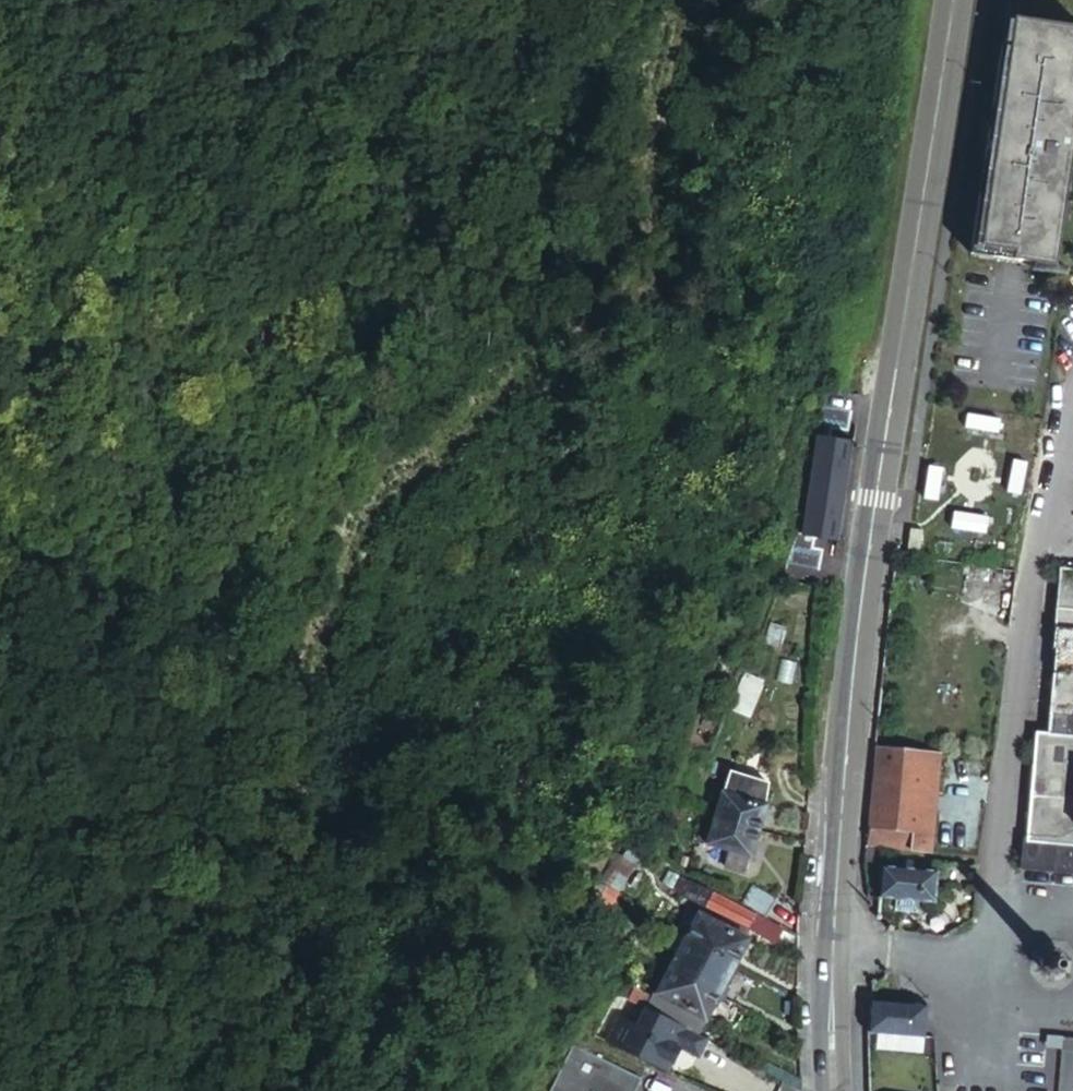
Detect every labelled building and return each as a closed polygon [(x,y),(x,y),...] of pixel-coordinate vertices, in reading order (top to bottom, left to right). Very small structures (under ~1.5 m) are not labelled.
[(1010,36),(975,271),(1059,284),(1072,189),(1072,46),(1010,36)] [(815,428),(806,476),(840,483),(850,435),(815,428)] [(796,525),(831,531),(840,483),(806,476),(796,525)] [(1050,572),(1047,625),(1072,627),(1072,574),(1050,572)] [(1047,625),(1044,671),(1072,673),(1072,627),(1047,625)] [(1072,784),(1072,780),(1072,673),(1044,671),(1041,737),(1065,740),(1063,783),(1072,784)] [(1068,826),(1072,784),(1063,783),(1065,740),(1041,737),(1029,736),(1024,844),(1072,847),(1072,827),(1068,826)] [(871,739),(864,833),(930,837),(937,744),(871,739)] [(728,767),(723,789),(760,797),(763,774),(728,767)] [(718,815),(755,824),(760,797),(723,789),(718,815)] [(718,815),(702,812),(696,837),(727,847),(723,864),(743,868),(747,852),(749,852),(755,824),(718,815)] [(1024,844),(1019,845),(1017,874),(1072,879),(1072,847),(1024,844)] [(874,880),(873,886),(929,891),(931,861),(901,859),(875,858),(874,880)] [(745,903),(771,916),(781,897),(755,884),(745,903)] [(735,903),(717,895),(714,901),(731,909),(735,903)] [(682,927),(732,951),(744,928),(694,904),(682,927)] [(769,922),(743,909),(738,919),(764,931),(769,922)] [(716,984),(732,951),(682,927),(666,960),(716,984)] [(704,1008),(716,984),(666,960),(654,983),(704,1008)] [(696,1023),(704,1008),(654,983),(646,998),(696,1023)] [(867,1028),(919,1026),(920,994),(868,992),(865,1020),(867,1028)] [(622,1007),(610,1031),(622,1037),(660,1056),(667,1054),(672,1044),(669,1039),(673,1032),(696,1044),(705,1027),(696,1023),(646,998),(637,1014),(622,1007)] [(635,1089),(647,1063),(575,1028),(553,1074),(584,1090),(639,1090),(635,1089)]
